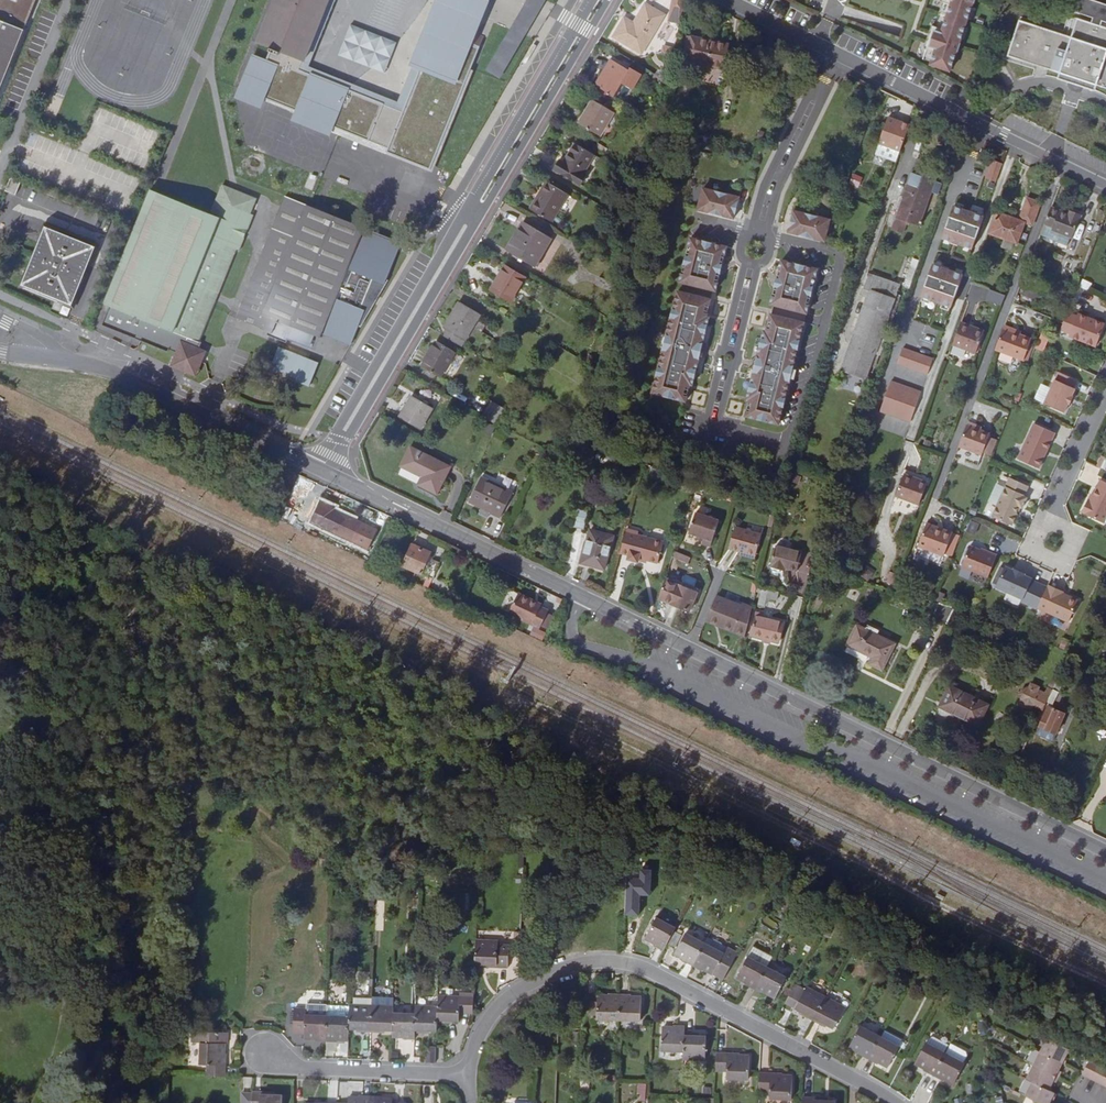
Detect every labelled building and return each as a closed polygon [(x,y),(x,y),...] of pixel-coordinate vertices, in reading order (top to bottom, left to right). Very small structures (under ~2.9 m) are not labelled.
[(36,0),(0,0),(0,86),(36,0)] [(333,126),(370,140),(385,102),(299,69),(302,60),(327,0),(275,0),(258,43),(271,48),(266,61),(253,56),(239,91),(263,100),(264,98),(297,111),(297,113),(333,127),(333,126)] [(302,60),(309,62),(334,0),(327,0),(302,60)] [(387,151),(432,169),(484,34),(471,30),(480,8),(461,0),(439,0),(418,55),(423,58),(403,110),(388,147),(387,151)] [(545,0),(529,0),(519,19),(532,25),(545,0)] [(683,0),(671,0),(670,23),(681,23),(683,0)] [(935,24),(933,23),(924,48),(926,48),(923,58),(931,61),(930,63),(949,70),(956,49),(958,50),(961,41),(960,40),(974,0),(944,0),(935,24)] [(1090,0),(1079,0),(1074,13),(1091,18),(1100,21),(1105,23),(1105,5),(1090,0)] [(643,57),(665,18),(647,8),(636,28),(625,22),(614,40),(643,57)] [(1090,24),(1099,27),(1100,21),(1091,18),(1090,24)] [(1105,90),(1105,29),(1099,27),(1090,24),(1076,19),(1070,39),(1018,23),(1007,58),(1059,75),(1058,80),(1093,92),(1095,87),(1105,90)] [(387,72),(397,39),(348,25),(339,58),(387,72)] [(728,74),(735,48),(693,39),(687,65),(728,74)] [(633,93),(643,78),(613,60),(596,88),(615,100),(623,87),(633,93)] [(1076,106),(1078,97),(1069,94),(1066,103),(1076,106)] [(966,105),(972,107),(975,101),(969,98),(966,105)] [(385,102),(370,140),(388,147),(403,110),(385,102)] [(600,140),(614,116),(594,103),(579,128),(600,140)] [(1046,128),(1053,115),(1037,108),(1031,121),(1046,128)] [(878,144),(899,152),(908,125),(886,118),(878,144)] [(961,141),(965,132),(950,125),(948,128),(953,131),(951,136),(961,141)] [(584,177),(594,158),(577,148),(565,167),(559,164),(554,173),(582,189),(588,179),(584,177)] [(929,171),(930,167),(916,162),(896,220),(917,228),(918,226),(920,227),(922,220),(920,219),(937,173),(929,171)] [(987,181),(998,184),(1004,166),(994,162),(987,181)] [(553,225),(569,197),(547,184),(530,212),(553,225)] [(699,212),(734,221),(740,200),(704,191),(699,212)] [(285,195),(237,318),(268,331),(267,335),(286,343),(287,340),(306,347),(311,334),(320,337),(322,331),(352,342),(364,314),(368,315),(378,289),(382,291),(402,243),(365,227),(314,207),(285,195)] [(1023,222),(1032,225),(1040,203),(1027,199),(1019,220),(1023,222)] [(1033,226),(1041,203),(1040,203),(1032,225),(1033,226)] [(942,240),(974,252),(985,219),(954,208),(942,240)] [(1081,217),(1069,212),(1069,213),(1068,216),(1060,213),(1051,209),(1044,226),(1053,229),(1052,232),(1072,240),(1081,217)] [(989,234),(1016,243),(1023,222),(1019,220),(997,212),(989,234)] [(789,235),(825,243),(830,221),(794,213),(789,235)] [(73,299),(96,242),(46,222),(23,279),(73,299)] [(535,269),(552,241),(524,225),(507,253),(535,269)] [(691,241),(680,283),(716,292),(727,250),(691,241)] [(903,288),(909,291),(919,264),(913,261),(903,288)] [(809,313),(819,271),(783,264),(773,306),(809,313)] [(921,299),(953,310),(964,278),(933,266),(921,299)] [(510,305),(525,279),(505,268),(490,293),(510,305)] [(880,341),(899,287),(870,277),(864,292),(870,295),(842,374),(865,382),(874,357),(879,359),(884,343),(880,341)] [(1089,291),(1092,283),(1082,279),(1079,287),(1089,291)] [(615,296),(619,290),(602,280),(599,287),(615,296)] [(971,285),(969,299),(985,301),(987,287),(971,285)] [(989,289),(986,300),(1002,306),(1006,294),(989,289)] [(709,318),(714,301),(679,293),(653,396),(687,404),(691,387),(694,387),(712,319),(709,318)] [(443,330),(449,334),(445,340),(461,349),(480,316),(459,303),(443,330)] [(1066,313),(1061,325),(1058,330),(1068,334),(1067,337),(1095,348),(1104,326),(1077,314),(1075,317),(1066,313)] [(780,426),(805,323),(770,315),(766,333),(764,332),(748,401),(750,401),(746,418),(780,426)] [(968,329),(969,327),(961,324),(952,346),(976,355),(983,335),(968,329)] [(1004,327),(1003,330),(1020,336),(1021,333),(1004,327)] [(1031,339),(1020,336),(1003,330),(996,350),(1024,361),(1031,339)] [(1043,333),(1036,348),(1043,351),(1050,336),(1043,333)] [(441,380),(455,355),(436,344),(421,369),(441,380)] [(271,351),(262,374),(307,392),(316,369),(271,351)] [(897,366),(929,377),(934,362),(903,351),(897,366)] [(594,361),(586,356),(582,363),(590,368),(594,361)] [(190,357),(186,367),(201,372),(205,363),(190,357)] [(601,383),(605,376),(593,370),(590,376),(601,383)] [(1044,405),(1064,414),(1068,406),(1069,406),(1073,399),(1071,398),(1075,390),(1073,390),(1077,382),(1059,374),(1055,382),(1054,381),(1044,405)] [(880,414),(911,425),(922,396),(891,385),(880,414)] [(419,432),(431,411),(412,399),(399,420),(419,432)] [(503,413),(490,406),(482,419),(495,427),(503,413)] [(1055,434),(1034,425),(1018,460),(1039,470),(1055,434)] [(982,456),(990,435),(967,426),(959,448),(982,456)] [(502,442),(505,435),(498,431),(494,438),(502,442)] [(437,496),(450,469),(411,451),(402,469),(423,479),(419,488),(437,496)] [(1105,470),(1105,457),(1101,455),(1097,465),(1105,470)] [(927,486),(912,481),(913,479),(904,475),(896,497),(919,505),(927,486)] [(1028,488),(1009,479),(992,518),(1012,527),(1017,515),(1016,515),(1019,508),(1020,509),(1022,510),(1027,499),(1025,498),(1026,497),(1024,497),(1028,488)] [(1105,524),(1105,521),(1105,483),(1099,480),(1089,502),(1087,501),(1082,513),(1105,524)] [(499,521),(512,496),(481,481),(468,506),(499,521)] [(319,499),(308,521),(349,541),(359,522),(338,512),(337,515),(330,511),(331,509),(333,505),(319,499)] [(908,515),(914,516),(917,505),(910,503),(908,515)] [(583,532),(587,514),(577,512),(573,530),(583,532)] [(698,540),(700,537),(704,538),(714,542),(720,524),(696,515),(689,536),(698,540)] [(349,541),(367,549),(377,531),(359,522),(349,541)] [(945,557),(953,534),(928,524),(919,547),(945,557)] [(755,557),(761,535),(735,528),(729,550),(755,557)] [(605,572),(613,539),(590,533),(582,567),(605,572)] [(626,533),(620,557),(628,559),(627,563),(638,566),(639,562),(658,567),(663,545),(637,539),(638,536),(626,533)] [(419,574),(429,553),(412,544),(401,566),(419,574)] [(793,578),(799,552),(775,546),(770,566),(785,570),(784,576),(793,578)] [(988,579),(997,557),(987,553),(987,554),(970,548),(962,568),(988,579)] [(674,559),(689,564),(691,556),(677,552),(674,559)] [(1038,609),(1048,588),(1032,581),(1033,580),(1025,577),(1025,575),(1014,571),(1013,573),(1004,570),(996,589),(1024,601),(1022,604),(1038,610),(1038,609)] [(889,572),(886,583),(896,586),(899,575),(889,572)] [(689,612),(696,595),(665,581),(660,598),(670,602),(670,604),(689,612)] [(1065,593),(1049,586),(1038,609),(1069,623),(1079,601),(1064,594),(1065,593)] [(764,605),(768,589),(761,587),(758,604),(764,605)] [(533,606),(534,602),(517,595),(508,614),(539,629),(548,612),(540,609),(533,606)] [(791,612),(799,613),(802,597),(794,595),(791,612)] [(744,607),(716,597),(707,620),(735,631),(734,635),(743,639),(751,609),(744,606),(744,607)] [(934,621),(948,627),(957,609),(941,604),(934,621)] [(761,618),(762,614),(755,612),(750,636),(779,643),(783,624),(761,618)] [(734,635),(735,631),(707,620),(705,625),(734,635)] [(882,674),(896,647),(859,628),(849,648),(873,661),(871,666),(882,674)] [(1044,699),(1036,695),(1037,692),(1039,690),(1031,687),(1029,691),(1026,689),(1025,692),(1021,693),(1019,696),(1021,699),(1020,701),(1022,703),(1021,707),(1030,712),(1032,707),(1042,712),(1050,696),(1046,693),(1045,696),(1044,699)] [(941,705),(952,711),(950,715),(978,728),(988,707),(949,689),(941,705)] [(950,715),(952,711),(941,705),(939,710),(950,715)] [(1049,744),(1057,728),(1039,719),(1031,735),(1049,744)] [(726,923),(743,930),(746,922),(729,915),(726,923)] [(657,944),(667,949),(678,928),(659,917),(648,936),(658,942),(657,944)] [(688,956),(687,959),(697,964),(709,942),(689,932),(679,951),(688,956)] [(502,942),(481,940),(479,964),(490,964),(489,967),(512,968),(513,949),(511,949),(501,949),(502,945),(502,942)] [(731,946),(728,953),(709,942),(697,964),(706,969),(707,967),(727,978),(741,952),(731,946)] [(775,958),(756,948),(751,958),(770,968),(775,958)] [(750,983),(749,985),(759,990),(770,968),(751,958),(740,977),(750,983)] [(779,998),(789,979),(770,968),(759,990),(767,995),(768,993),(779,998)] [(808,1013),(807,1016),(817,1021),(829,999),(809,989),(808,990),(799,985),(790,1003),(808,1013)] [(463,1000),(441,999),(440,1010),(440,1025),(450,1025),(451,1022),(462,1023),(463,1014),(476,1014),(478,994),(464,993),(463,1000)] [(599,1019),(622,1020),(623,995),(613,995),(613,998),(600,997),(600,1002),(599,1015),(599,1019)] [(634,996),(623,995),(622,1020),(643,1021),(645,999),(634,999),(634,996)] [(838,1029),(848,1010),(829,999),(817,1021),(826,1027),(828,1024),(838,1029)] [(372,1001),(354,1001),(353,1008),(372,1009),(372,1001)] [(372,1009),(353,1008),(352,1018),(352,1031),(362,1031),(362,1035),(373,1035),(375,1009),(372,1009)] [(397,1016),(397,1010),(375,1009),(373,1035),(384,1036),(385,1033),(396,1033),(397,1016)] [(317,1041),(328,1042),(330,1017),(307,1016),(307,1011),(298,1010),(297,1034),(306,1034),(306,1038),(317,1038),(317,1041)] [(440,1035),(440,1025),(440,1010),(419,1010),(418,1017),(417,1037),(428,1038),(429,1035),(440,1035)] [(406,1042),(417,1042),(417,1037),(418,1017),(397,1016),(396,1033),(396,1039),(406,1039),(406,1042)] [(352,1018),(330,1017),(328,1042),(338,1042),(339,1039),(351,1039),(352,1031),(352,1018)] [(687,1052),(688,1033),(689,1026),(677,1026),(677,1029),(666,1029),(665,1050),(687,1052)] [(864,1050),(862,1053),(872,1059),(884,1036),(865,1026),(854,1045),(864,1050)] [(699,1037),(699,1034),(688,1033),(687,1052),(687,1057),(708,1058),(709,1037),(699,1037)] [(892,1065),(903,1046),(884,1036),(872,1059),(880,1063),(882,1060),(892,1065)] [(1035,1082),(1052,1090),(1072,1049),(1051,1038),(1030,1079),(1035,1082)] [(202,1063),(211,1064),(211,1076),(228,1076),(229,1054),(224,1054),(224,1044),(202,1043),(202,1063)] [(937,1076),(948,1055),(929,1045),(918,1063),(928,1068),(927,1071),(937,1076)] [(428,1062),(438,1062),(439,1046),(429,1046),(428,1062)] [(968,1054),(953,1046),(948,1055),(965,1065),(969,1057),(968,1054)] [(741,1056),(741,1052),(719,1051),(718,1070),(729,1071),(729,1076),(751,1078),(752,1056),(741,1056)] [(965,1065),(948,1055),(937,1076),(946,1082),(947,1079),(957,1084),(967,1065),(965,1065)] [(1100,1065),(1093,1061),(1086,1076),(1093,1080),(1100,1084),(1105,1087),(1105,1068),(1100,1065)] [(784,1076),(785,1073),(764,1071),(763,1090),(774,1091),(773,1096),(795,1097),(796,1076),(784,1076)] [(1035,1082),(1028,1096),(1042,1102),(1052,1102),(1057,1092),(1052,1090),(1035,1082)] [(646,1100),(646,1084),(639,1083),(638,1100),(646,1100)] [(273,1092),(254,1092),(253,1102),(284,1102),(285,1096),(273,1095),(273,1092)]
